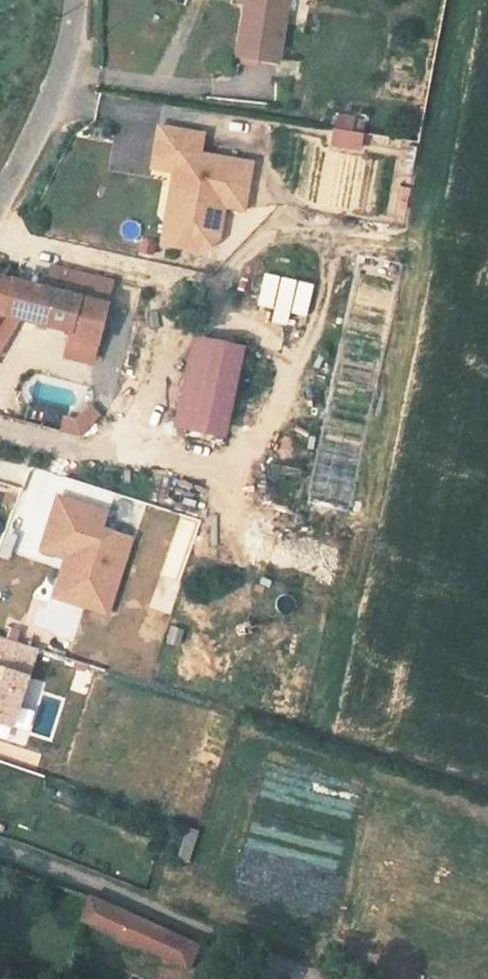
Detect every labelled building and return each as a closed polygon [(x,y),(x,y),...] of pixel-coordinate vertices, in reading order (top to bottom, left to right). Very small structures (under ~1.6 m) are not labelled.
[(218,34),(258,39),(264,0),(224,0),(218,34)] [(334,115),(334,146),(362,145),(362,114),(334,115)] [(202,136),(157,128),(151,170),(174,173),(166,218),(178,233),(204,237),(209,205),(224,208),(244,211),(251,164),(199,155),(202,136)] [(363,151),(335,151),(335,208),(363,208),(363,151)] [(178,233),(166,218),(162,246),(201,252),(215,243),(224,208),(209,205),(204,237),(178,233)] [(0,247),(0,310),(8,312),(81,329),(79,336),(106,342),(116,303),(77,294),(80,269),(0,247)] [(271,313),(305,321),(313,281),(263,270),(255,305),(272,309),(271,313)] [(106,342),(79,336),(75,355),(102,362),(106,342)] [(303,358),(216,337),(195,425),(282,445),(303,358)] [(75,440),(102,415),(88,400),(61,425),(75,440)] [(340,505),(340,431),(313,431),(313,505),(340,505)] [(49,598),(109,615),(132,533),(104,525),(109,507),(53,491),(37,550),(61,556),(49,598)] [(190,860),(199,828),(183,824),(175,856),(190,860)] [(168,932),(89,898),(79,919),(187,966),(196,944),(168,932)]
